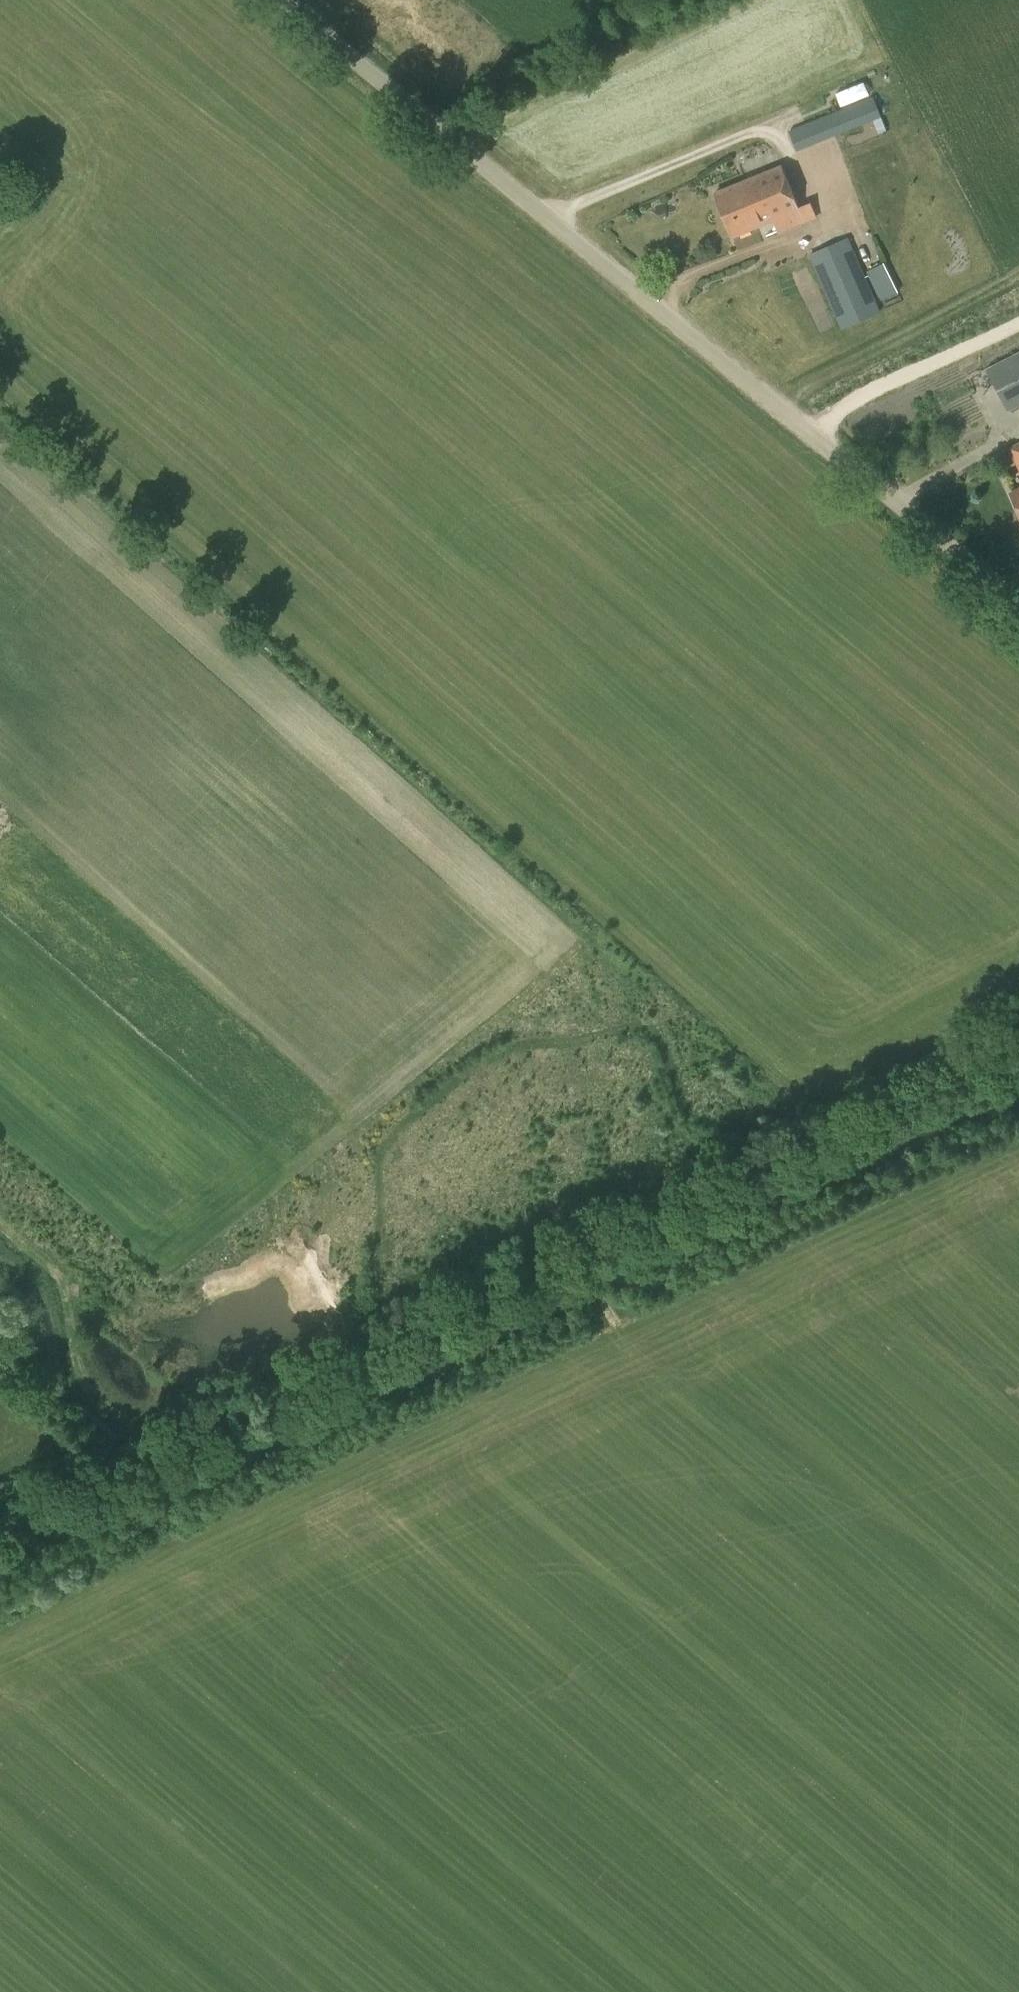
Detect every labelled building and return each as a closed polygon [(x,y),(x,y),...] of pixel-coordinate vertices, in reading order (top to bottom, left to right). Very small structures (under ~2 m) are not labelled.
[(789,130),(798,151),(881,117),(873,96),(789,130)] [(774,219),(779,232),(804,222),(781,167),(716,194),(733,236),(774,219)] [(848,237),(808,254),(842,329),(880,312),(848,237)] [(869,269),(881,301),(899,294),(887,262),(869,269)] [(987,369),(1008,411),(1018,405),(1018,353),(987,369)] [(1008,447),(1018,470),(1018,442),(1008,447)] [(1009,493),(1018,511),(1018,488),(1009,493)]
